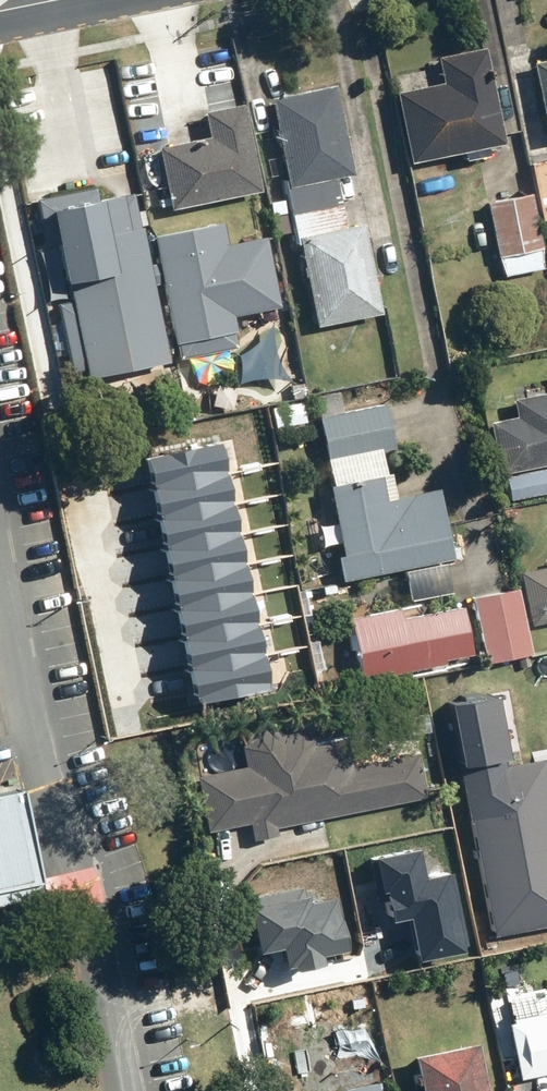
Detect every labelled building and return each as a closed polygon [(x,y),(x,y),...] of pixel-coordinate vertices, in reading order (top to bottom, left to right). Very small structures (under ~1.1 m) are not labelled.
[(395,93),(409,162),(502,143),(483,48),(436,58),(441,84),(395,93)] [(546,138),(546,60),(531,63),(546,138)] [(269,96),(287,187),(335,177),(352,174),(334,83),(269,96)] [(156,146),(169,208),(259,190),(242,103),(203,110),(208,136),(156,146)] [(539,220),(546,218),(546,159),(528,163),(539,220)] [(335,177),(287,187),(296,236),(344,226),(335,177)] [(57,297),(71,371),(160,353),(129,196),(101,201),(98,184),(35,196),(44,242),(58,239),(69,295),(57,297)] [(485,202),(496,257),(504,276),(542,267),(541,247),(529,192),(485,202)] [(221,218),(153,231),(176,354),(241,342),(235,313),(280,305),(266,230),(225,238),(221,218)] [(296,236),(314,325),(380,313),(362,223),(344,226),(296,236)] [(499,473),(546,463),(546,391),(512,398),(516,415),(488,421),(499,473)] [(318,417),(327,461),(394,447),(385,403),(318,417)] [(141,461),(193,701),(265,685),(213,446),(141,461)] [(508,499),(546,491),(546,467),(504,476),(508,499)] [(333,554),(338,580),(452,558),(438,486),(381,497),(377,474),(327,484),(340,552),(333,554)] [(529,622),(546,619),(546,565),(519,570),(529,622)] [(472,596),(485,661),(529,652),(515,587),(472,596)] [(348,616),(360,674),(387,669),(388,674),(445,663),(444,658),(470,653),(460,603),(400,615),(398,606),(348,616)] [(452,702),(460,762),(511,755),(503,695),(452,702)] [(195,774),(205,830),(248,822),(251,838),(275,834),(274,824),(426,796),(417,752),(351,764),(345,734),(313,740),(300,730),(284,733),(272,724),(251,728),(239,742),(244,765),(195,774)] [(490,933),(546,923),(546,789),(541,759),(461,774),(490,933)] [(40,894),(18,793),(0,796),(0,902),(40,894)] [(404,913),(414,959),(464,949),(448,871),(417,877),(410,843),(370,852),(384,917),(404,913)] [(250,900),(261,959),(296,952),(301,974),(342,966),(338,944),(341,944),(329,884),(250,900)] [(508,1003),(511,1018),(505,1019),(518,1078),(546,1072),(546,995),(508,1003)] [(474,1040),(411,1053),(419,1090),(485,1090),(474,1040)]
